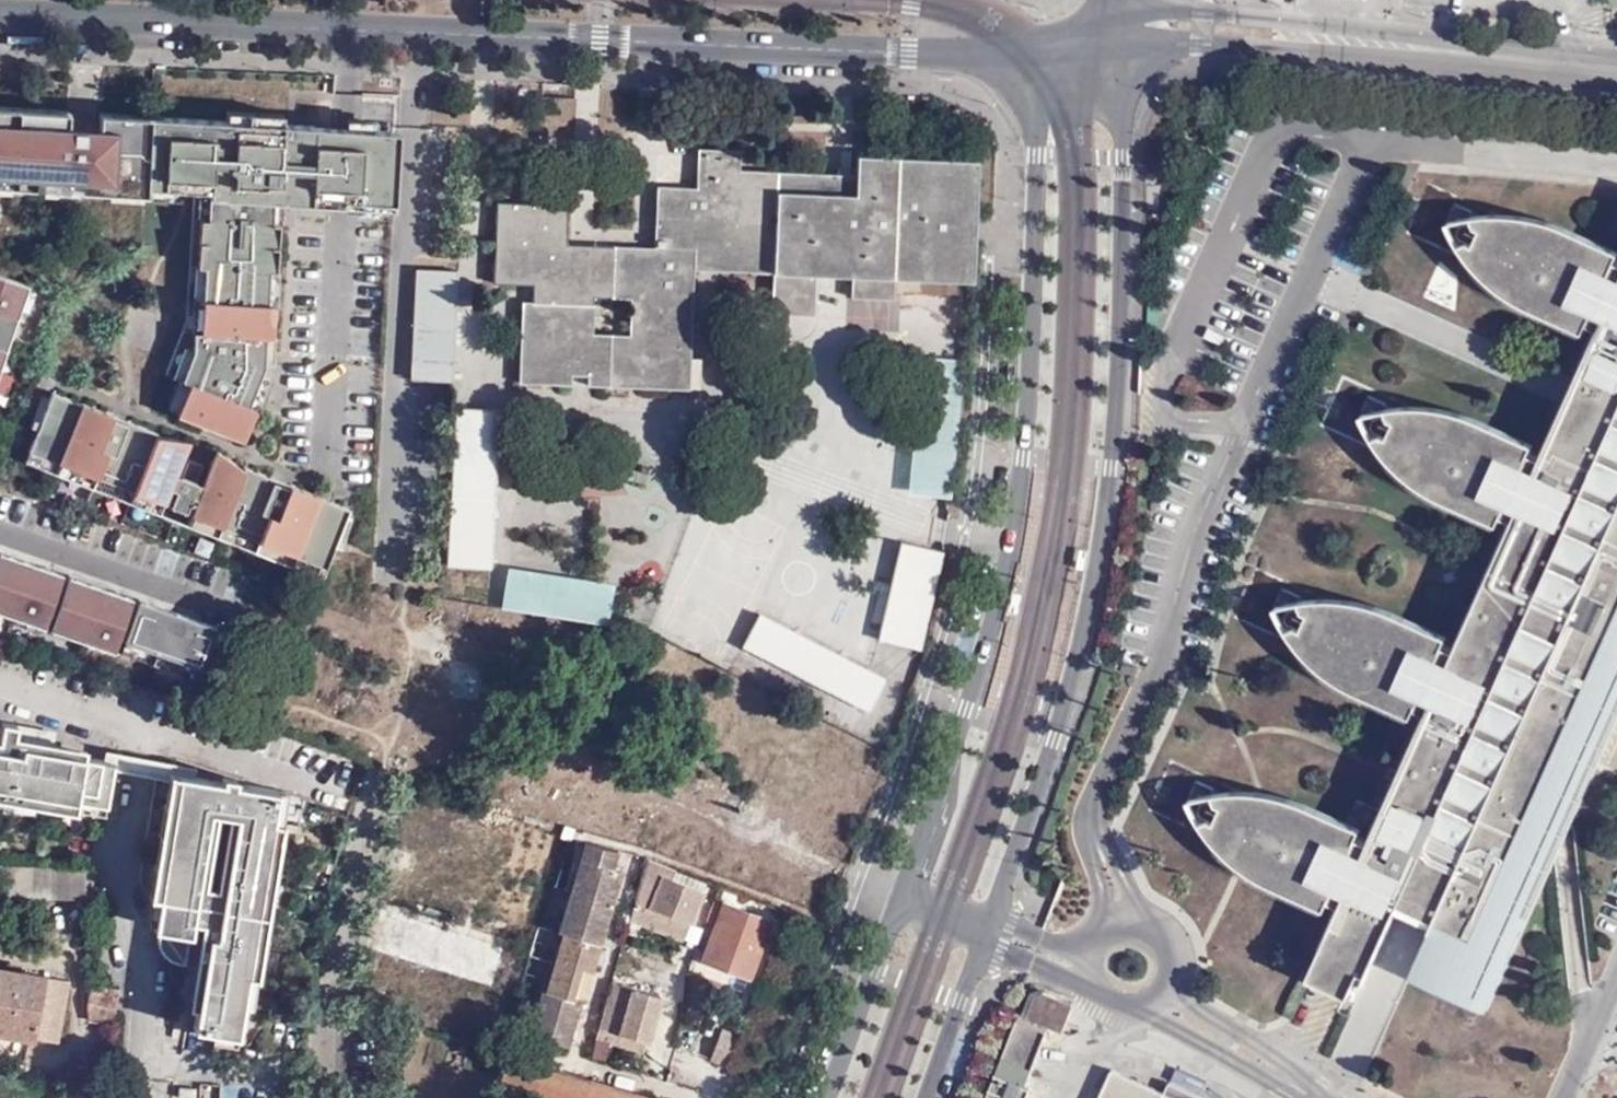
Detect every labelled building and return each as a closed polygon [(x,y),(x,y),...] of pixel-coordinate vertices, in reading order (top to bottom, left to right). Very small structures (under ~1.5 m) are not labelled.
[(13,195),(13,184),(45,186),(45,197),(78,199),(79,189),(110,190),(110,201),(143,202),(144,186),(148,115),(147,114),(98,112),(97,119),(79,117),(67,117),(67,110),(0,106),(0,195),(13,195)] [(312,124),(148,115),(144,186),(193,189),(207,190),(206,218),(199,218),(197,266),(203,266),(200,331),(193,331),(192,348),(180,379),(187,382),(175,414),(242,440),(255,407),(248,404),(260,374),(263,365),(265,336),(272,337),(274,303),(267,302),(268,270),(276,271),(278,222),(271,222),(272,198),(308,200),(312,124)] [(352,126),(312,124),(308,200),(341,202),(341,198),(391,200),(395,128),(352,126)] [(523,306),(519,385),(570,387),(571,379),(589,379),(589,387),(698,391),(700,363),(691,362),(692,350),(682,350),(682,333),(692,333),(695,275),(774,279),(774,317),(814,319),(816,281),(852,282),(852,302),(893,303),(894,284),(969,285),(972,222),(975,166),(855,160),(854,179),(740,172),(741,154),(699,153),(698,193),(658,191),(656,252),(592,248),(591,267),(565,266),(566,248),(568,207),(498,204),(494,285),(533,288),(533,305),(523,306)] [(206,218),(207,190),(193,189),(191,208),(191,217),(199,218),(206,218)] [(272,198),(271,222),(278,222),(282,222),(283,199),(272,198)] [(1613,267),(1616,258),(1616,255),(1584,240),(1550,228),(1533,224),(1499,220),(1484,221),(1469,223),(1455,227),(1447,230),(1466,262),(1476,274),(1484,282),(1504,298),(1515,304),(1585,335),(1590,323),(1602,329),(1595,345),(1606,348),(1605,350),(1588,391),(1585,390),(1574,411),(1579,413),(1578,413),(1561,454),(1551,449),(1544,465),(1532,459),(1537,449),(1462,418),(1436,414),(1412,413),(1398,414),(1384,417),(1366,423),(1375,441),(1385,456),(1397,469),(1408,480),(1432,498),(1502,530),(1508,518),(1520,523),(1462,660),(1450,656),(1454,644),(1389,616),(1375,612),(1351,608),(1339,607),(1309,610),(1295,613),(1284,618),(1289,629),(1306,653),(1323,671),(1340,685),(1355,695),(1421,723),(1427,711),(1439,717),(1433,732),(1441,735),(1442,735),(1398,840),(1397,842),(1388,838),(1381,854),(1368,849),(1373,838),(1305,808),(1279,803),(1252,801),(1226,805),(1202,812),(1215,835),(1240,865),(1270,886),(1340,917),(1345,905),(1358,912),(1336,962),(1382,983),(1412,913),(1447,928),(1450,923),(1460,928),(1445,964),(1491,984),(1509,943),(1505,941),(1507,935),(1518,939),(1534,902),(1529,899),(1536,886),(1540,887),(1583,787),(1576,783),(1583,765),(1594,769),(1616,716),(1616,269),(1613,267)] [(592,248),(566,248),(565,266),(591,267),(592,248)] [(448,381),(453,269),(413,268),(407,379),(448,381)] [(276,271),(268,270),(267,302),(274,303),(277,302),(279,271),(276,271)] [(28,284),(0,274),(0,364),(28,284)] [(692,350),(692,333),(682,333),(682,350),(692,350)] [(272,337),(265,336),(263,365),(274,365),(275,337),(272,337)] [(1595,345),(1551,449),(1561,454),(1578,413),(1579,413),(1574,411),(1585,390),(1588,391),(1605,350),(1606,348),(1595,345)] [(269,378),(260,374),(248,404),(255,407),(257,408),(269,378)] [(51,391),(28,450),(56,461),(57,460),(165,503),(170,488),(175,489),(169,504),(185,510),(191,495),(195,497),(189,513),(325,567),(348,508),(320,497),(320,495),(289,483),(288,486),(272,480),(273,477),(244,465),(243,468),(214,448),(201,482),(196,481),(203,464),(188,458),(182,475),(176,473),(190,439),(155,433),(155,431),(127,420),(126,422),(111,416),(112,414),(80,401),(79,402),(51,391)] [(492,565),(502,410),(459,407),(449,563),(492,565)] [(940,426),(919,423),(907,440),(915,458),(903,474),(911,493),(931,495),(942,478),(935,460),(947,443),(940,426)] [(56,461),(28,450),(24,460),(321,577),(325,567),(189,513),(195,497),(191,495),(185,510),(169,504),(175,489),(170,488),(165,503),(57,460),(56,461)] [(937,556),(900,546),(876,641),(918,653),(929,614),(943,558),(937,556)] [(62,572),(29,560),(0,550),(0,611),(43,626),(62,572)] [(608,626),(616,582),(506,564),(498,608),(608,626)] [(49,628),(113,650),(132,596),(99,585),(68,574),(49,628)] [(119,652),(197,679),(216,625),(138,598),(119,652)] [(862,715),(879,683),(755,617),(738,647),(862,715)] [(1594,769),(1583,765),(1576,783),(1583,787),(1540,887),(1536,886),(1529,899),(1534,902),(1518,939),(1507,935),(1505,941),(1509,943),(1491,984),(1445,964),(1460,928),(1450,923),(1447,928),(1425,983),(1501,1015),(1616,741),(1616,716),(1594,769)] [(14,746),(18,727),(2,724),(0,733),(0,744),(14,746)] [(14,746),(13,751),(22,752),(22,749),(53,754),(56,734),(18,727),(14,746)] [(1441,735),(1433,732),(1388,838),(1397,842),(1398,840),(1442,735),(1441,735)] [(12,753),(13,751),(14,746),(0,744),(0,751),(12,753)] [(17,792),(46,798),(76,803),(106,809),(114,765),(53,754),(22,749),(22,752),(13,751),(12,753),(0,751),(0,789),(17,792)] [(164,805),(174,807),(179,776),(169,774),(164,805)] [(237,1038),(241,1009),(244,991),(246,979),(251,948),(256,916),(261,885),(266,854),(271,823),(277,792),(179,776),(174,807),(169,836),(164,865),(158,896),(154,926),(153,930),(158,932),(159,939),(159,944),(161,948),(163,953),(167,956),(170,960),(175,963),(179,965),(184,967),(209,812),(235,817),(217,931),(215,930),(213,940),(208,940),(201,981),(193,1030),(237,1038)] [(17,792),(0,789),(0,799),(15,802),(17,792)] [(17,792),(15,802),(45,807),(46,798),(17,792)] [(75,812),(76,803),(46,798),(45,807),(75,812)] [(159,834),(169,836),(174,807),(164,805),(159,834)] [(281,825),(271,823),(266,854),(276,856),(281,825)] [(164,865),(169,836),(159,834),(154,864),(164,865)] [(620,851),(585,841),(558,931),(562,933),(545,991),(541,989),(528,1034),(569,1046),(620,870),(614,869),(620,851)] [(271,887),(276,856),(266,854),(261,885),(262,885),(271,887)] [(671,877),(673,868),(645,859),(645,860),(631,907),(638,909),(640,904),(690,921),(702,888),(671,877)] [(158,896),(164,865),(154,864),(149,895),(158,896)] [(266,917),(271,887),(262,885),(261,885),(256,916),(266,917)] [(154,926),(158,896),(149,895),(148,925),(154,926)] [(769,920),(715,900),(707,920),(718,923),(705,958),(749,975),(769,920)] [(686,936),(690,921),(640,904),(638,909),(631,907),(628,916),(686,936)] [(503,939),(377,906),(368,943),(493,977),(503,939)] [(266,917),(256,916),(251,948),(261,949),(266,917)] [(251,948),(246,979),(255,980),(261,949),(251,948)] [(1378,993),(1382,983),(1336,962),(1331,973),(1372,990),(1378,993)] [(71,979),(0,970),(0,1033),(63,1041),(71,979)] [(1366,1004),(1372,990),(1331,973),(1326,987),(1366,1004)] [(255,980),(246,979),(244,991),(241,1009),(250,1010),(253,993),(255,980)] [(659,995),(611,979),(598,1024),(647,1039),(659,995)] [(122,985),(94,981),(92,1002),(119,1005),(122,985)] [(1079,1000),(1048,988),(1040,991),(1031,1013),(1068,1027),(1079,1000)] [(1022,1016),(990,1097),(1032,1097),(1038,1084),(1032,1082),(1052,1028),(1022,1016)] [(643,1051),(647,1039),(598,1024),(595,1036),(643,1051)] [(711,1057),(730,1064),(741,1034),(721,1027),(711,1057)] [(508,1051),(500,1077),(569,1097),(655,1097),(508,1051)] [(1175,1078),(1169,1089),(1118,1065),(1103,1097),(1218,1097),(1175,1078)] [(535,1088),(531,1097),(569,1097),(535,1088)] [(177,1090),(176,1097),(195,1097),(195,1092),(177,1090)]
